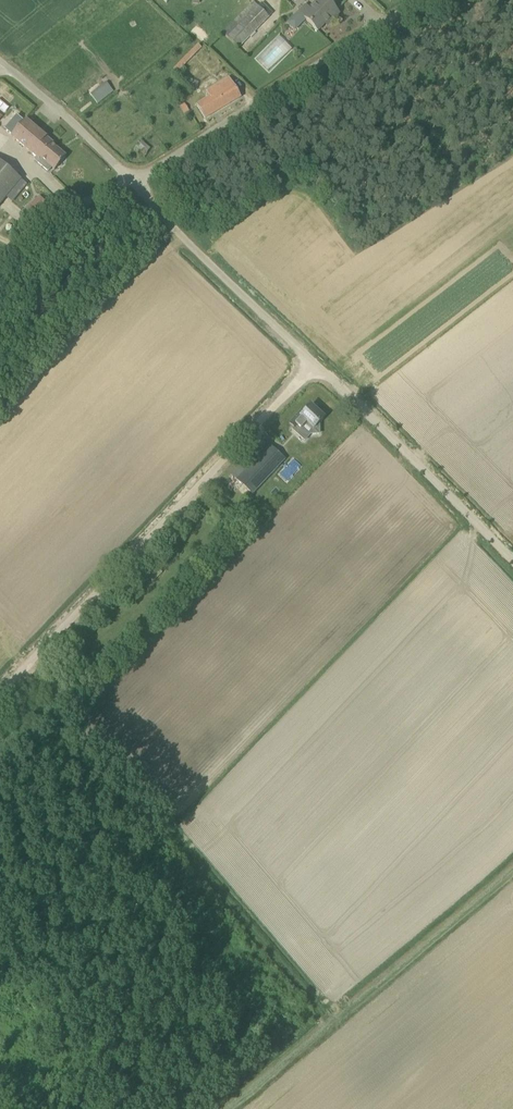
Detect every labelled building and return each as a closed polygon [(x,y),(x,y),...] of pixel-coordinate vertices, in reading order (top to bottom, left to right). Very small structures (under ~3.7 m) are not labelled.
[(306,6),(299,13),(318,31),(329,20),(331,22),(339,13),(326,0),(318,0),(309,9),(306,6)] [(269,17),(254,2),(223,33),(238,48),(269,17)] [(198,44),(173,69),(180,75),(186,69),(184,66),(202,48),(198,44)] [(264,51),(256,60),(269,71),(277,62),(264,51)] [(107,81),(91,93),(98,103),(114,91),(107,81)] [(221,91),(218,85),(207,92),(210,97),(197,105),(205,118),(240,97),(232,84),(221,91)] [(12,136),(32,153),(45,137),(25,120),(12,136)] [(45,137),(32,153),(39,159),(41,157),(55,169),(66,157),(52,145),(53,143),(45,137)] [(143,140),(133,148),(140,156),(150,148),(143,140)] [(0,162),(0,205),(21,180),(0,162)] [(34,205),(27,211),(34,220),(41,214),(34,205)] [(311,406),(307,410),(304,407),(290,423),(297,430),(299,428),(308,436),(310,434),(319,434),(319,424),(324,418),(311,406)] [(248,500),(285,460),(269,445),(232,485),(248,500)] [(292,467),(278,481),(286,488),(300,474),(292,467)]
